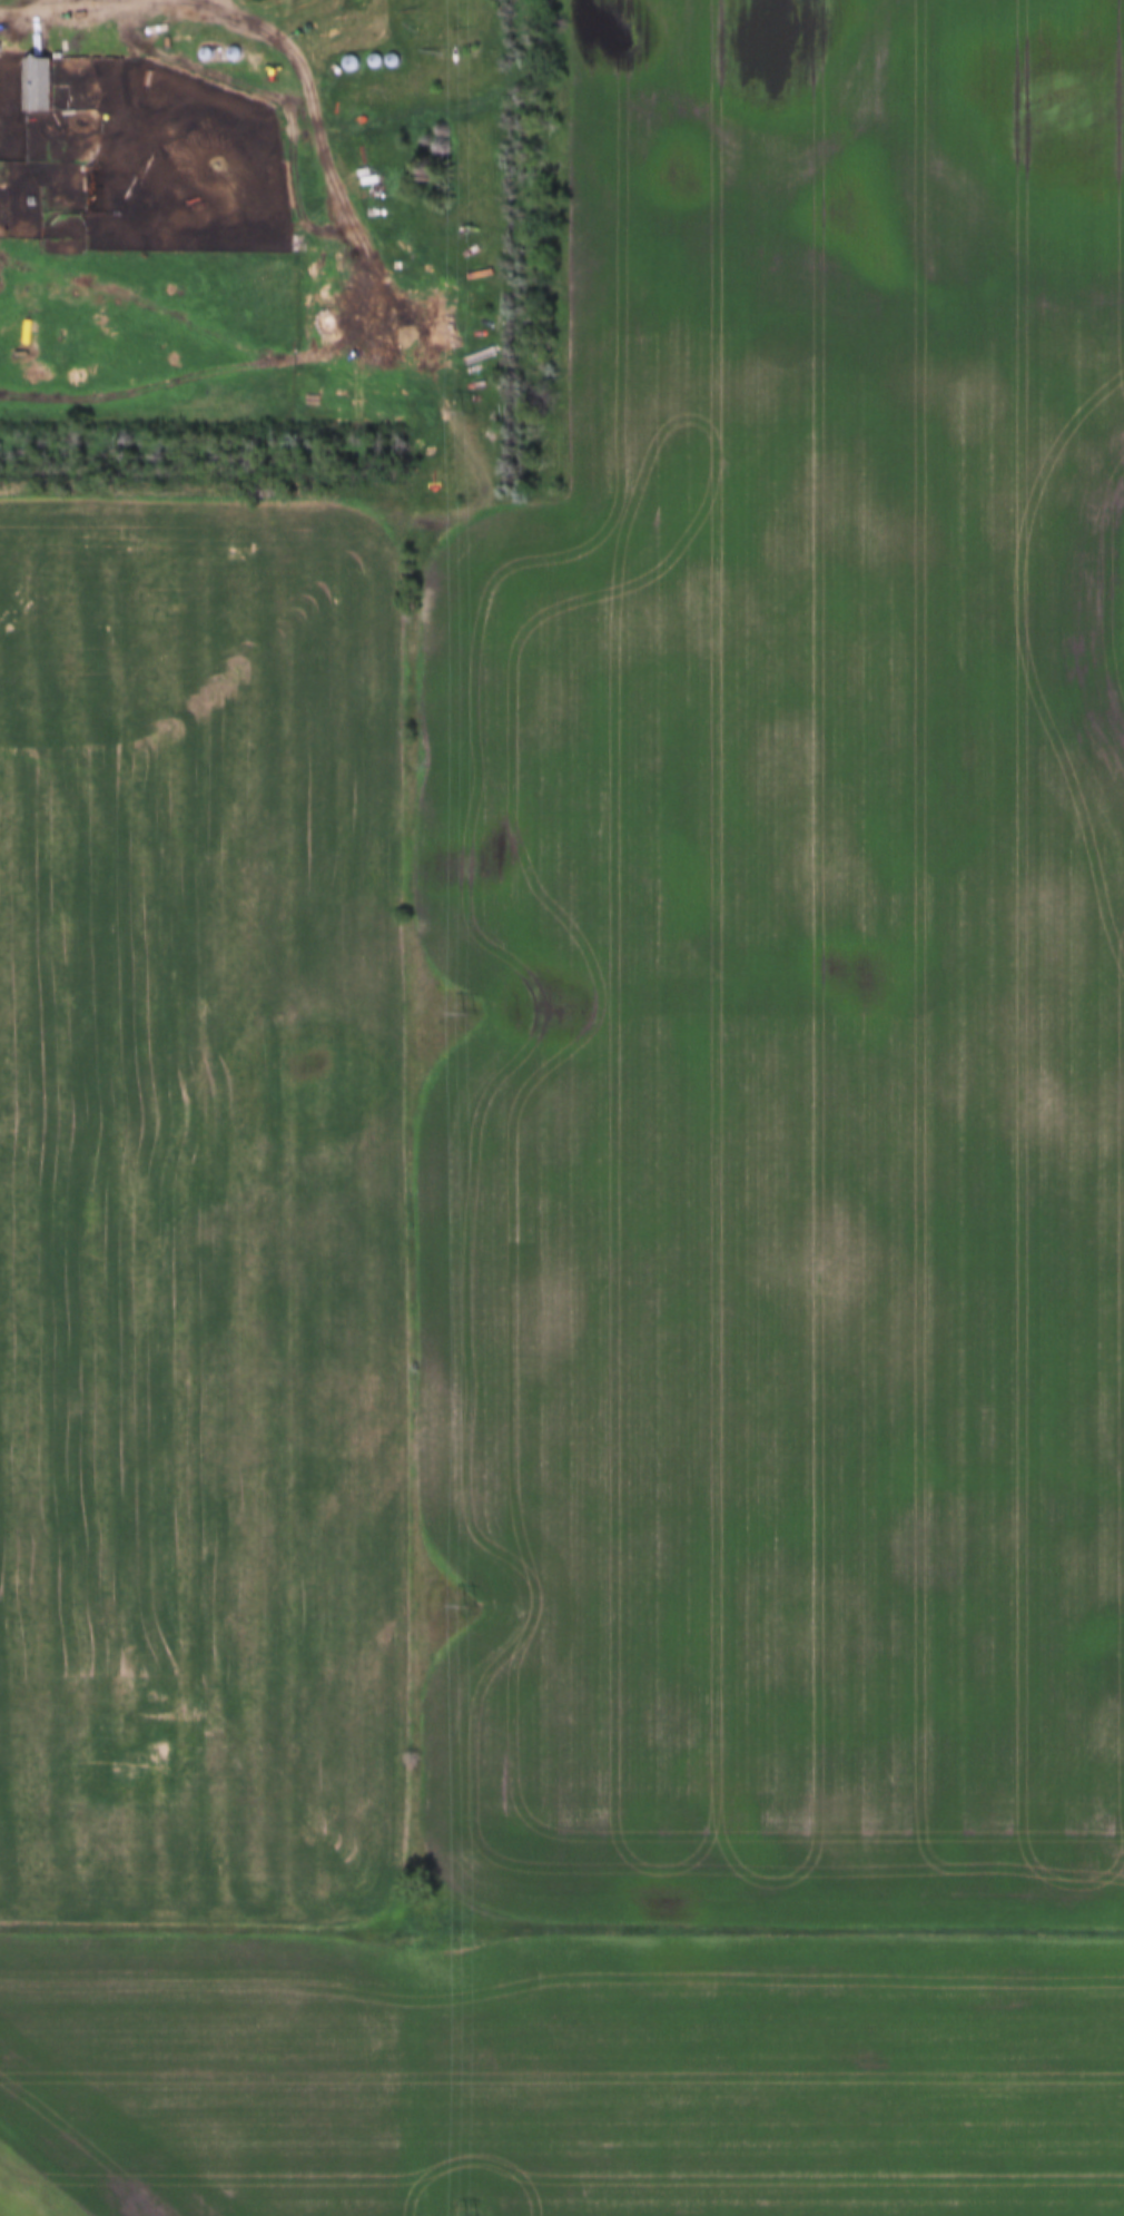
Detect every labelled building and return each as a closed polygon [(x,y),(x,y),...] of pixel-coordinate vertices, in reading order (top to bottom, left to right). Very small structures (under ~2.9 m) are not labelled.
[(54,111),(54,56),(25,56),(25,111),(54,111)] [(361,56),(346,56),(346,71),(361,71),(361,56)]
